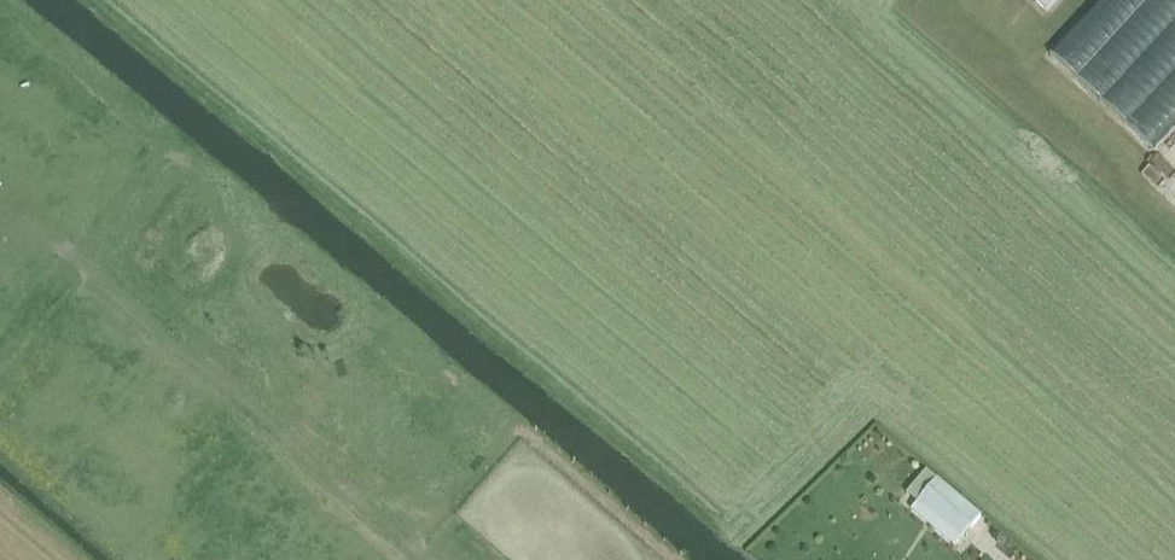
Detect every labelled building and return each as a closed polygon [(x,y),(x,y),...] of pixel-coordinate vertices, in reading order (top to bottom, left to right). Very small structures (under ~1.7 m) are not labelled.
[(1047,7),(1057,17),(1073,0),(1053,0),(1047,7)] [(1174,127),(1174,0),(1106,0),(1052,58),(1154,150),(1174,127)] [(921,462),(898,488),(917,505),(913,510),(956,547),(983,516),(921,462)]
